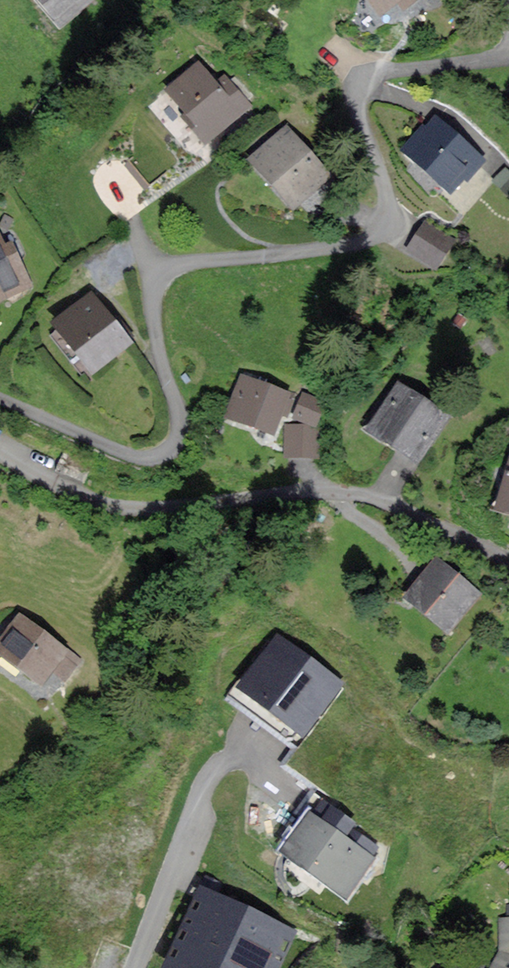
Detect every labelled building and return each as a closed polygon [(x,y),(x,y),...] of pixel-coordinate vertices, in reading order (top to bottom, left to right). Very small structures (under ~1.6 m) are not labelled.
[(89,0),(32,0),(58,31),(91,3),(89,0)] [(381,17),(400,3),(404,9),(417,0),(368,0),(381,17)] [(201,149),(249,111),(225,80),(214,88),(197,67),(159,96),(201,149)] [(480,165),(435,122),(404,154),(449,197),(480,165)] [(327,181),(285,133),(252,162),(294,210),(327,181)] [(505,173),(495,184),(508,197),(508,177),(505,173)] [(452,243),(427,226),(409,254),(434,270),(452,243)] [(0,248),(0,302),(29,288),(11,251),(3,255),(0,248)] [(128,349),(94,307),(57,336),(91,378),(128,349)] [(290,399),(244,382),(229,422),(273,439),(281,416),(284,417),(290,399)] [(445,416),(398,386),(371,430),(418,459),(445,416)] [(316,428),(284,429),(286,461),(317,459),(316,428)] [(500,508),(508,510),(508,479),(500,508)] [(478,595),(437,561),(407,597),(448,630),(478,595)] [(78,664),(65,654),(63,657),(23,625),(0,654),(0,657),(41,689),(54,672),(65,680),(78,664)] [(339,690),(279,647),(240,700),(299,744),(339,690)] [(314,816),(311,814),(285,852),(346,893),(377,847),(348,828),(352,822),(323,802),(314,816)] [(201,888),(165,966),(169,967),(273,967),(291,930),(201,888)] [(501,951),(492,967),(508,967),(508,955),(501,951)]
